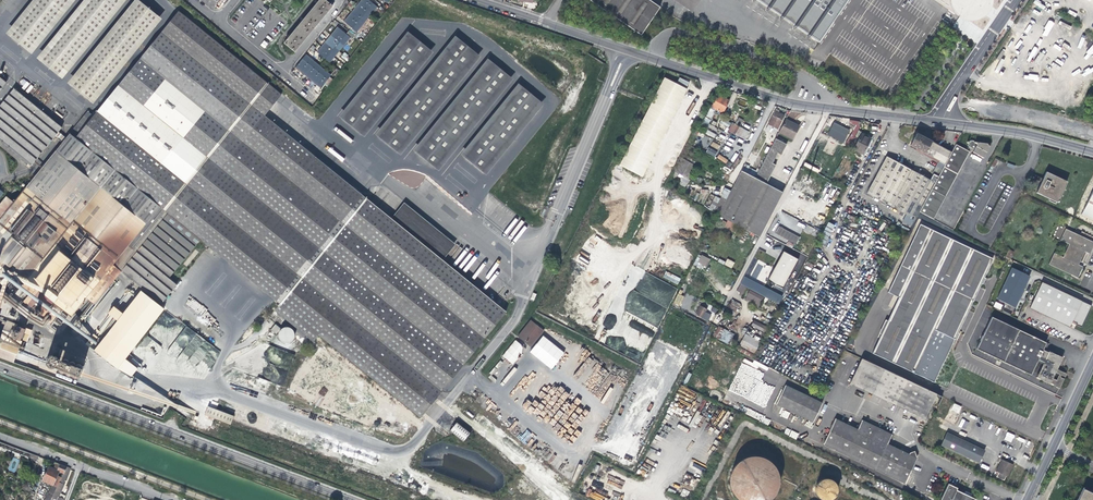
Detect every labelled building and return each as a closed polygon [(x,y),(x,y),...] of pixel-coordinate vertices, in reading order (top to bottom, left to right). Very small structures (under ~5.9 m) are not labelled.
[(57,15),(69,0),(40,0),(39,1),(57,15)] [(87,40),(120,0),(91,0),(70,26),(87,40)] [(324,0),(319,0),(283,44),(294,52),(317,25),(332,7),(324,0)] [(353,10),(365,20),(376,7),(368,0),(362,0),(360,2),(353,10)] [(649,0),(590,0),(640,35),(659,7),(649,0)] [(848,0),(757,0),(819,43),(848,0)] [(57,15),(39,1),(12,35),(29,50),(57,15)] [(140,2),(101,51),(101,52),(141,3),(140,2)] [(101,52),(118,65),(131,49),(157,16),(141,3),(101,52)] [(365,196),(269,118),(264,113),(273,102),(281,93),(180,10),(172,19),(163,31),(128,74),(118,85),(93,116),(84,127),(75,138),(177,221),(199,239),(279,303),(274,310),(313,341),(318,335),(331,345),(420,418),(463,365),(507,312),(442,259),(391,217),(365,196)] [(355,32),(365,20),(353,10),(350,14),(343,22),(350,27),(348,30),(345,34),(338,28),(318,54),(328,62),(349,37),(351,39),(356,32),(355,32)] [(87,40),(70,26),(42,60),(60,74),(87,40)] [(316,52),(318,54),(338,28),(337,27),(332,33),(325,41),(321,46),(316,52)] [(411,34),(407,31),(339,114),(364,134),(432,51),(411,34)] [(400,152),(479,56),(476,53),(455,36),(376,132),(400,152)] [(73,85),(74,86),(101,52),(101,51),(73,85)] [(90,99),(118,65),(101,52),(74,86),(90,99)] [(300,72),(303,74),(312,62),(305,55),(295,67),(296,68),(300,72)] [(508,76),(491,62),(487,58),(414,148),(439,168),(512,79),(508,76)] [(330,76),(312,62),(303,74),(307,77),(314,83),(320,88),(330,76)] [(33,86),(23,78),(18,84),(29,92),(33,86)] [(687,86),(689,82),(679,78),(678,81),(687,86)] [(685,91),(663,80),(618,168),(640,178),(685,91)] [(486,173),(543,104),(539,101),(518,83),(461,153),(486,173)] [(0,104),(0,142),(30,166),(61,128),(13,88),(0,104)] [(728,102),(716,95),(710,106),(715,109),(722,113),(728,102)] [(715,109),(710,106),(698,129),(702,131),(715,109)] [(11,278),(16,272),(35,287),(23,302),(34,312),(34,314),(36,316),(38,315),(50,325),(63,309),(70,316),(85,298),(93,304),(120,271),(145,292),(142,295),(139,293),(130,305),(125,300),(115,312),(120,316),(97,346),(120,365),(162,312),(167,316),(175,306),(165,298),(176,285),(168,278),(199,239),(177,221),(75,138),(84,127),(93,116),(87,111),(13,202),(5,196),(0,202),(0,283),(7,274),(11,278)] [(774,111),(765,128),(774,133),(783,116),(778,113),(774,111)] [(753,178),(740,171),(732,186),(725,199),(717,214),(716,216),(758,237),(781,192),(765,184),(775,165),(770,163),(776,152),(780,154),(785,144),(776,139),(780,132),(792,139),(798,127),(792,124),(792,123),(785,119),(753,178)] [(722,119),(720,122),(728,128),(731,124),(722,119)] [(851,119),(849,123),(854,126),(845,144),(850,147),(861,124),(851,119)] [(833,122),(827,135),(844,143),(850,129),(833,122)] [(732,123),(728,131),(745,140),(749,131),(732,123)] [(61,141),(65,137),(58,132),(55,136),(61,141)] [(853,150),(862,155),(870,140),(861,135),(853,150)] [(915,220),(919,212),(951,153),(916,135),(909,147),(938,162),(932,175),(933,175),(931,181),(887,157),(867,194),(915,220)] [(871,140),(870,140),(862,155),(871,140)] [(955,145),(951,153),(919,212),(933,220),(969,152),(970,149),(972,150),(971,153),(983,159),(989,148),(986,144),(974,142),(972,141),(970,141),(967,145),(969,146),(966,151),(955,145)] [(708,148),(706,153),(715,156),(717,151),(708,148)] [(685,179),(690,182),(697,168),(683,161),(676,174),(680,177),(679,180),(684,182),(685,179)] [(1046,171),(1043,177),(1042,181),(1036,191),(1056,201),(1067,181),(1046,171)] [(1082,214),(1092,219),(1092,191),(1082,214)] [(725,199),(720,196),(712,212),(717,214),(725,199)] [(403,201),(391,217),(442,259),(450,249),(455,243),(403,201)] [(921,223),(888,288),(899,294),(897,296),(886,320),(870,351),(932,382),(953,339),(993,258),(921,223)] [(778,226),(775,234),(796,244),(800,236),(778,226)] [(1055,236),(1060,238),(1065,228),(1059,226),(1055,236)] [(1084,251),(1088,253),(1092,244),(1092,242),(1066,229),(1060,240),(1069,244),(1063,257),(1054,253),(1049,264),(1077,277),(1082,266),(1078,264),(1081,259),(1084,251)] [(783,245),(779,251),(785,254),(788,248),(783,245)] [(693,266),(701,268),(701,266),(707,268),(710,259),(697,254),(693,266)] [(724,265),(731,268),(735,262),(727,258),(724,265)] [(1028,275),(1011,267),(997,298),(1014,306),(1021,291),(1022,289),(1028,275)] [(678,284),(681,278),(666,271),(663,278),(678,284)] [(11,278),(7,274),(0,283),(0,284),(4,287),(11,278)] [(778,304),(782,296),(744,276),(740,284),(778,304)] [(1042,282),(1032,302),(1071,320),(1076,323),(1076,324),(1080,327),(1086,315),(1090,306),(1042,282)] [(666,284),(659,298),(668,302),(675,288),(666,284)] [(887,291),(897,296),(899,294),(888,288),(887,291)] [(134,289),(125,300),(130,305),(139,293),(134,289)] [(759,307),(764,297),(749,290),(744,300),(759,307)] [(678,294),(674,303),(680,305),(683,296),(678,294)] [(0,314),(12,319),(16,311),(2,299),(0,300),(0,314)] [(995,301),(993,307),(1000,310),(1003,305),(995,301)] [(1069,326),(1071,320),(1032,302),(1030,307),(1063,323),(1069,326)] [(730,303),(724,315),(730,318),(736,307),(730,303)] [(716,314),(718,309),(709,304),(707,309),(716,314)] [(696,315),(703,319),(706,313),(704,312),(706,309),(700,306),(696,315)] [(988,324),(995,327),(999,319),(992,316),(988,324)] [(12,362),(21,339),(25,328),(0,319),(0,357),(12,362)] [(1064,378),(1060,377),(1059,379),(1057,378),(1057,380),(1053,378),(1055,372),(1057,369),(1062,357),(1057,355),(1049,351),(1049,352),(1043,349),(1046,342),(999,319),(995,327),(988,324),(977,348),(1031,374),(1038,359),(1044,362),(1037,377),(1043,380),(1042,380),(1048,383),(1048,382),(1050,383),(1054,384),(1054,385),(1056,386),(1056,387),(1059,388),(1062,383),(1064,378)] [(764,332),(767,327),(754,320),(751,325),(764,332)] [(543,332),(530,321),(517,337),(521,340),(530,348),(543,332)] [(271,330),(277,334),(280,328),(275,324),(271,330)] [(277,332),(285,344),(296,338),(288,325),(277,332)] [(645,325),(632,350),(641,355),(654,330),(645,325)] [(220,354),(220,351),(186,326),(181,333),(184,336),(180,340),(182,347),(178,348),(179,351),(180,352),(181,358),(185,358),(195,365),(200,364),(206,363),(206,365),(210,368),(220,354)] [(718,327),(713,337),(718,340),(728,346),(734,335),(718,327)] [(30,330),(25,328),(21,339),(26,341),(30,330)] [(529,352),(552,369),(565,352),(542,335),(529,352)] [(738,346),(739,347),(754,355),(759,344),(744,336),(738,346)] [(592,342),(602,347),(605,343),(595,337),(592,342)] [(516,340),(502,355),(512,364),(525,348),(516,340)] [(751,360),(754,355),(739,347),(737,352),(751,360)] [(850,384),(880,398),(891,373),(862,359),(850,384)] [(741,362),(728,391),(765,407),(768,400),(766,399),(769,392),(759,387),(761,384),(759,383),(754,393),(751,391),(752,390),(750,389),(756,377),(750,375),(754,368),(741,362)] [(1066,373),(1057,369),(1055,372),(1059,374),(1057,378),(1059,379),(1060,377),(1061,375),(1065,376),(1066,373)] [(936,394),(891,373),(880,398),(924,419),(936,394)] [(784,386),(775,405),(813,423),(822,404),(784,386)] [(963,407),(953,402),(944,420),(955,425),(963,407)] [(198,412),(184,406),(182,410),(196,415),(198,412)] [(206,406),(203,415),(215,419),(218,411),(206,406)] [(966,430),(969,422),(961,419),(958,427),(966,430)] [(887,445),(891,436),(861,422),(857,431),(835,420),(823,445),(904,484),(916,459),(914,451),(909,453),(908,455),(887,445)] [(456,423),(449,431),(463,442),(466,439),(470,434),(456,423)] [(789,436),(796,439),(799,433),(792,430),(789,436)] [(1007,432),(1004,440),(1012,443),(1015,435),(1007,432)] [(947,433),(941,445),(978,464),(984,452),(947,433)] [(29,458),(31,453),(24,451),(0,442),(0,450),(28,461),(29,458)] [(747,455),(746,455),(740,455),(737,456),(734,457),(732,458),(729,459),(727,460),(725,463),(724,464),(722,466),(721,469),(719,473),(718,478),(719,483),(720,488),(722,492),(724,495),(728,499),(729,499),(757,499),(758,499),(761,497),(763,494),(766,490),(767,485),(767,484),(768,481),(768,479),(768,476),(767,475),(766,470),(765,468),(763,465),(761,463),(759,461),(758,460),(755,458),(751,456),(749,456),(747,455)] [(1002,459),(996,471),(1007,476),(1012,464),(1006,461),(1002,459)] [(51,498),(66,467),(56,463),(53,468),(49,467),(42,480),(52,485),(44,499),(50,499),(51,498)] [(65,496),(60,493),(62,490),(64,484),(63,484),(71,468),(66,467),(51,498),(55,499),(63,499),(65,496)] [(694,488),(698,479),(686,474),(682,482),(694,488)] [(810,499),(823,499),(825,499),(827,497),(829,494),(829,493),(830,491),(830,487),(830,485),(829,482),(827,479),(826,478),(824,476),(822,475),(820,475),(818,474),(815,474),(812,475),(810,476),(808,477),(805,479),(804,481),(803,483),(802,485),(802,487),(802,490),(803,493),(804,496),(806,497),(808,499),(810,499)] [(964,494),(956,490),(957,489),(947,484),(940,499),(976,499),(964,494)] [(1082,487),(1077,499),(1092,499),(1092,492),(1082,487)] [(686,498),(689,491),(683,488),(680,495),(686,498)]
